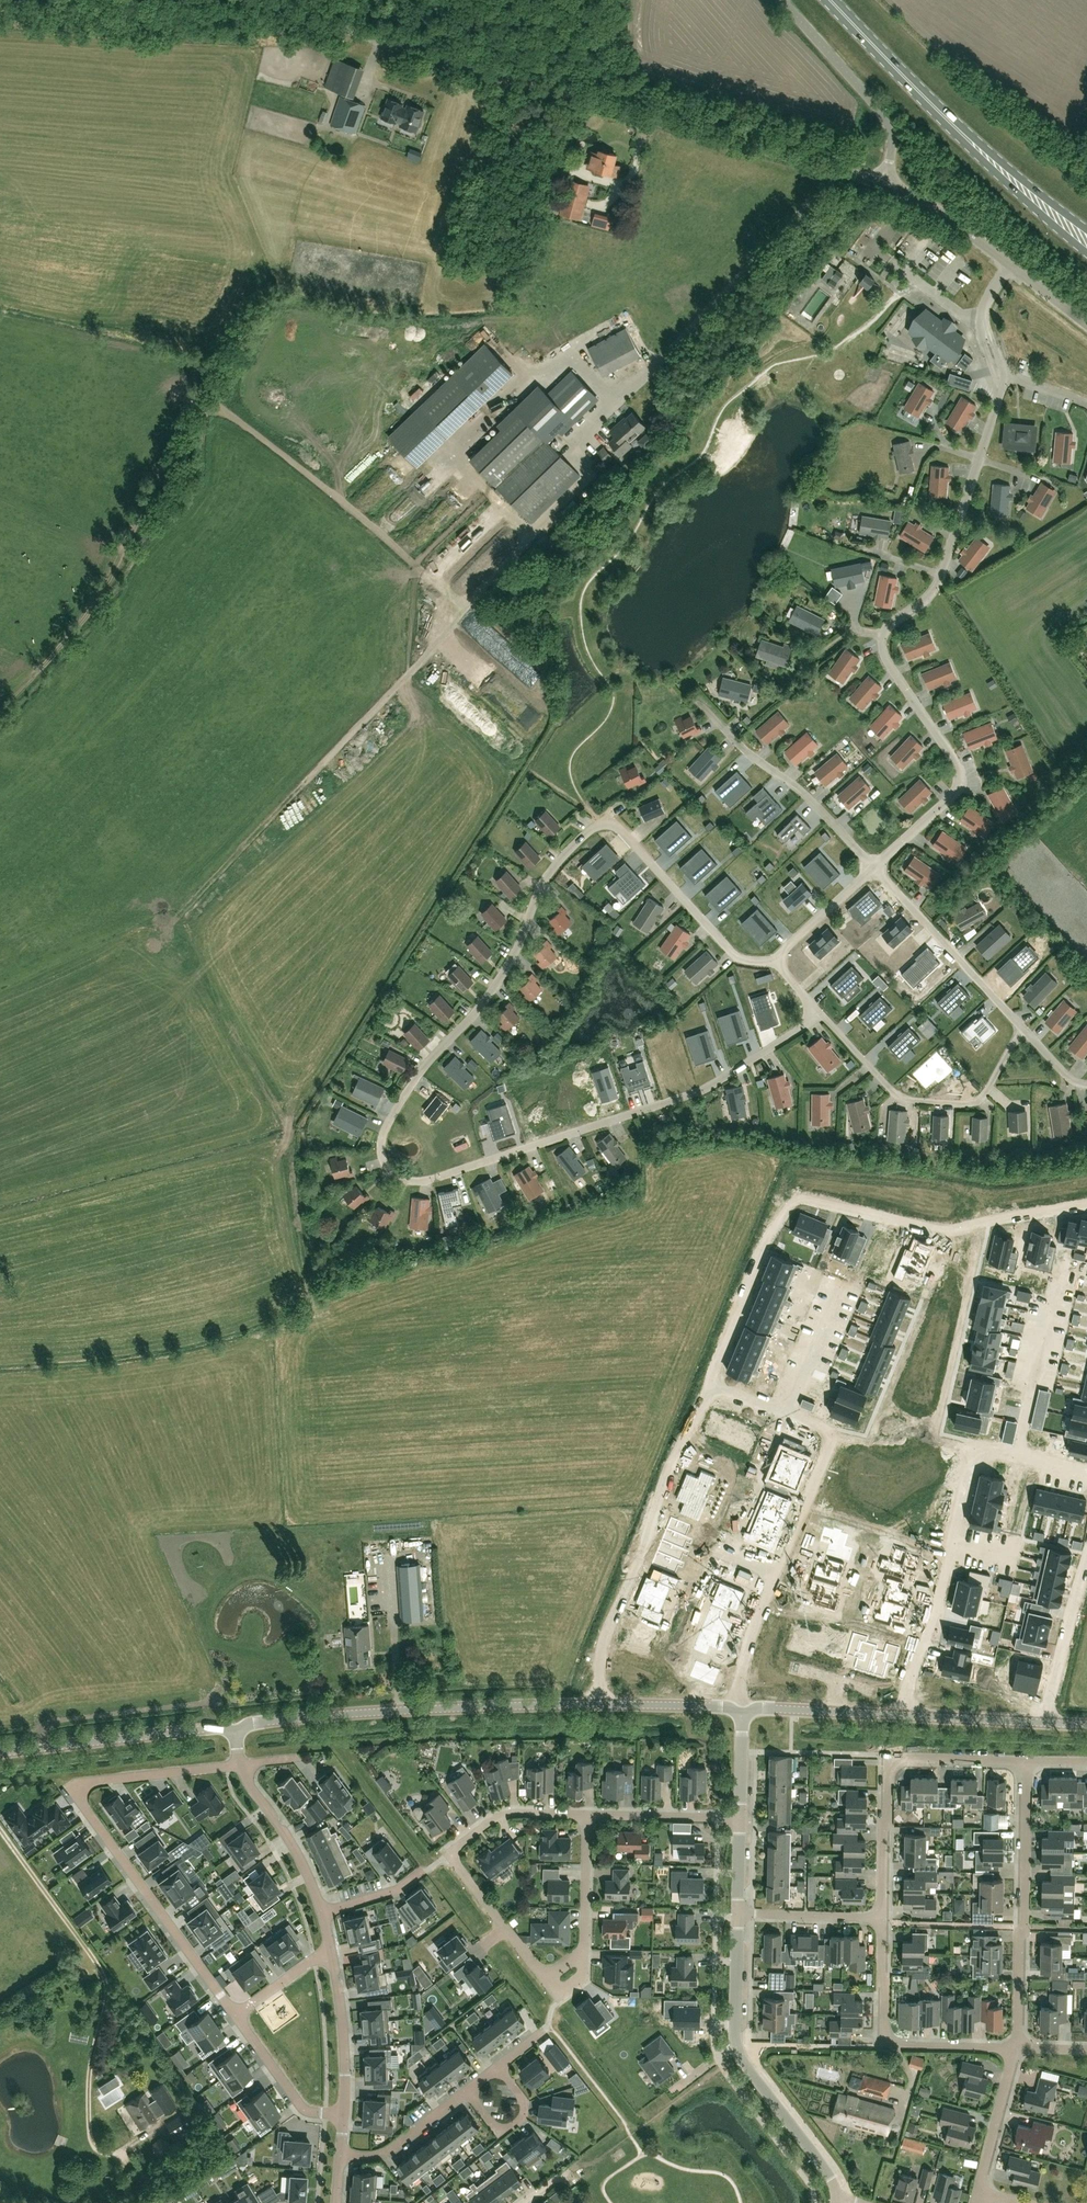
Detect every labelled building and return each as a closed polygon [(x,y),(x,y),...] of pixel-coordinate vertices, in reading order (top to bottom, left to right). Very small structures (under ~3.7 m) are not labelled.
[(325,87),(342,93),(352,65),(335,59),(325,87)] [(365,104),(341,96),(331,124),(355,133),(365,104)] [(420,120),(424,111),(408,105),(407,109),(401,107),(402,104),(388,99),(382,118),(396,123),(396,121),(402,123),(401,126),(416,131),(418,127),(421,127),(422,122),(420,120)] [(600,150),(599,153),(591,151),(589,160),(596,162),(594,169),(595,170),(594,172),(602,175),(603,172),(611,174),(618,176),(621,166),(614,164),(616,155),(600,150)] [(580,219),(589,188),(590,185),(569,179),(569,181),(562,181),(561,188),(560,191),(566,191),(560,213),(580,219)] [(597,196),(598,203),(607,201),(606,194),(597,196)] [(828,223),(821,216),(816,222),(823,228),(828,223)] [(831,266),(822,278),(834,287),(843,274),(831,266)] [(945,324),(926,310),(906,337),(911,341),(913,338),(924,347),(926,344),(936,352),(930,359),(941,368),(964,339),(950,328),(953,325),(947,321),(945,324)] [(638,353),(625,330),(588,349),(594,359),(602,355),(609,369),(638,353)] [(442,429),(480,404),(512,373),(486,346),(390,438),(410,460),(442,429)] [(965,370),(973,359),(965,353),(957,364),(965,370)] [(529,521),(578,473),(542,436),(553,425),(561,433),(597,398),(573,373),(548,396),(539,386),(498,426),(500,429),(469,459),(529,521)] [(972,380),(950,373),(947,383),(969,390),(972,380)] [(908,405),(921,413),(927,403),(927,402),(929,398),(930,398),(930,397),(934,391),(919,382),(915,389),(918,390),(908,405)] [(960,404),(951,419),(963,427),(969,417),(970,416),(969,416),(972,411),(972,412),(973,411),(972,411),(976,405),(962,396),(958,403),(960,404)] [(622,420),(610,430),(616,436),(609,442),(621,455),(632,445),(629,441),(645,426),(633,412),(623,421),(622,420)] [(1021,427),(1021,429),(1008,428),(1006,444),(1020,445),(1020,441),(1032,442),(1033,428),(1021,427)] [(1057,457),(1071,458),(1072,447),(1072,446),(1072,441),(1073,440),(1072,440),(1073,433),(1056,431),(1055,439),(1058,439),(1057,457)] [(914,470),(910,450),(911,450),(911,449),(909,441),(894,444),(900,473),(914,470)] [(613,457),(603,446),(597,452),(607,463),(613,457)] [(454,464),(460,456),(453,451),(447,459),(454,464)] [(933,491),(947,492),(948,481),(948,480),(948,475),(948,474),(949,467),(932,466),(931,473),(934,474),(933,491)] [(994,509),(1008,510),(1009,499),(1009,498),(1009,493),(1010,493),(1010,492),(1010,485),(993,483),(992,491),(995,491),(994,509)] [(1051,493),(1039,486),(1033,495),(1033,496),(1030,501),(1030,500),(1029,501),(1030,501),(1026,507),(1041,516),(1045,510),(1042,508),(1051,493)] [(865,519),(863,533),(874,535),(875,535),(880,536),(881,536),(888,537),(891,520),(883,519),(882,522),(865,519)] [(923,546),(930,534),(920,528),(919,528),(915,525),(915,524),(914,525),(908,521),(899,535),(906,540),(908,537),(923,546)] [(985,548),(974,539),(967,548),(966,548),(966,549),(963,553),(962,554),(963,554),(958,559),(972,570),(976,564),(974,562),(985,548)] [(871,560),(864,561),(866,570),(873,569),(871,560)] [(853,565),(854,567),(836,571),(839,585),(864,580),(860,563),(853,565)] [(878,600),(892,603),(894,591),(895,591),(894,591),(895,586),(896,586),(896,585),(895,585),(897,578),(880,575),(879,582),(882,583),(878,600)] [(802,607),(794,622),(816,634),(824,619),(802,607)] [(907,645),(912,658),(923,654),(924,654),(923,653),(928,651),(928,652),(929,652),(929,651),(936,649),(930,633),(923,636),(924,638),(907,645)] [(761,657),(785,665),(791,649),(783,647),(782,649),(766,644),(761,657)] [(834,671),(845,679),(852,670),(852,669),(855,665),(856,664),(860,658),(846,649),(841,655),(844,657),(834,671)] [(944,667),(927,674),(933,687),(943,683),(944,683),(944,682),(949,680),(949,681),(950,681),(949,680),(956,678),(950,662),(943,665),(944,667)] [(854,696),(865,705),(872,697),(873,697),(873,696),(876,692),(877,692),(881,686),(869,675),(864,681),(866,683),(854,696)] [(726,681),(723,695),(734,698),(735,698),(740,699),(740,700),(747,701),(752,685),(744,683),(743,686),(726,681)] [(948,704),(953,717),(964,713),(965,713),(964,712),(969,710),(969,711),(970,711),(970,710),(977,708),(970,692),(963,695),(964,697),(948,704)] [(875,725),(885,734),(893,726),(894,726),(893,725),(897,721),(897,722),(898,721),(897,721),(902,716),(889,704),(884,710),(887,712),(875,725)] [(761,730),(770,741),(779,733),(780,733),(779,733),(783,729),(784,729),(789,724),(778,711),(772,716),(774,719),(761,730)] [(681,717),(676,720),(684,736),(693,731),(694,734),(701,730),(699,726),(697,727),(691,716),(683,721),(681,717)] [(968,734),(974,747),(984,743),(985,743),(985,742),(990,740),(990,741),(991,740),(997,738),(991,722),(984,724),(985,727),(968,734)] [(790,751),(799,761),(808,754),(809,754),(808,753),(812,750),(813,750),(813,749),(818,745),(807,732),(801,737),(803,739),(790,751)] [(895,755),(906,765),(914,756),(914,757),(914,756),(918,752),(923,746),(911,735),(905,740),(908,742),(895,755)] [(706,754),(694,767),(704,777),(721,758),(709,746),(704,752),(706,754)] [(1021,749),(1008,754),(1012,765),(1014,770),(1014,771),(1017,777),(1033,771),(1030,764),(1027,765),(1021,749)] [(820,772),(829,782),(838,775),(838,774),(842,771),(843,771),(848,766),(837,753),(831,758),(833,760),(820,772)] [(338,760),(347,771),(355,765),(346,754),(338,760)] [(620,770),(628,786),(638,782),(639,784),(646,780),(644,776),(641,778),(636,767),(627,771),(626,767),(620,770)] [(737,770),(715,790),(722,798),(727,794),(735,803),(752,787),(737,770)] [(843,795),(852,805),(861,798),(862,797),(861,797),(865,794),(866,793),(871,788),(860,776),(854,781),(856,783),(843,795)] [(904,798),(913,809),(922,801),(922,800),(926,796),(926,797),(927,796),(932,791),(920,779),(914,784),(916,786),(904,798)] [(1002,790),(990,797),(996,808),(995,808),(996,808),(999,813),(998,813),(999,813),(1002,820),(1017,811),(1013,804),(1011,806),(1002,790)] [(702,793),(696,799),(701,804),(707,798),(702,793)] [(758,801),(746,812),(753,820),(758,815),(766,825),(783,809),(777,802),(775,803),(767,794),(758,801)] [(660,798),(639,807),(644,821),(665,812),(660,798)] [(971,810),(963,822),(973,829),(974,829),(978,832),(984,836),(994,822),(988,818),(986,820),(971,810)] [(549,814),(538,824),(549,837),(560,827),(549,814)] [(797,814),(777,834),(778,833),(785,840),(797,828),(804,834),(811,828),(797,814)] [(709,831),(715,825),(710,821),(705,826),(709,831)] [(672,824),(655,840),(670,856),(692,836),(685,828),(680,832),(672,824)] [(821,835),(826,841),(831,837),(825,831),(821,835)] [(944,835),(936,847),(946,853),(946,854),(951,857),(950,857),(951,857),(957,861),(967,847),(960,843),(959,845),(944,835)] [(594,878),(588,882),(589,883),(594,878),(617,858),(611,851),(613,850),(607,844),(589,861),(594,867),(588,872),(594,878)] [(529,845),(518,855),(529,868),(540,858),(529,845)] [(738,846),(732,851),(736,856),(742,851),(738,846)] [(697,851),(680,867),(695,884),(717,864),(710,856),(705,860),(697,851)] [(816,863),(807,871),(823,888),(840,873),(820,851),(812,858),(816,863)] [(931,871),(916,861),(908,872),(929,887),(939,873),(932,868),(931,871)] [(620,877),(608,887),(615,895),(620,890),(628,899),(645,884),(639,877),(638,879),(629,869),(620,877)] [(509,875),(498,885),(510,897),(521,887),(509,875)] [(722,879),(705,894),(720,911),(742,891),(735,883),(730,887),(722,879)] [(789,894),(783,899),(784,900),(784,899),(793,909),(792,910),(793,910),(812,892),(811,892),(802,883),(803,882),(797,886),(789,894)] [(660,914),(664,908),(650,898),(646,905),(648,906),(639,921),(650,929),(657,919),(660,914)] [(860,898),(840,918),(840,919),(842,917),(847,922),(849,924),(853,921),(859,927),(873,911),(875,913),(860,898)] [(961,911),(953,915),(961,929),(972,922),(973,922),(981,918),(986,915),(979,902),(962,912),(961,911)] [(495,907),(484,917),(496,930),(507,920),(495,907)] [(560,912),(550,920),(557,927),(554,930),(558,934),(571,922),(565,914),(567,913),(562,907),(558,910),(560,912)] [(754,919),(745,927),(761,945),(777,930),(758,908),(750,915),(754,919)] [(883,913),(878,917),(884,922),(889,919),(883,913)] [(1000,924),(977,945),(988,958),(1011,937),(1000,924)] [(691,934),(677,925),(672,931),(675,933),(665,947),(676,955),(683,946),(683,945),(686,941),(687,940),(691,934)] [(893,926),(876,942),(888,955),(905,939),(893,926)] [(492,952),(481,939),(478,936),(469,945),(471,948),(470,950),(481,962),(492,952)] [(819,936),(802,952),(813,965),(831,949),(819,936)] [(545,946),(536,954),(542,961),(539,963),(543,968),(556,956),(550,948),(552,946),(547,940),(543,943),(545,946)] [(1026,943),(998,969),(1010,982),(1039,956),(1026,943)] [(713,968),(718,964),(707,951),(701,956),(703,958),(690,970),(699,981),(708,973),(709,973),(708,972),(712,969),(713,969),(713,968)] [(912,988),(938,964),(925,951),(899,975),(912,988)] [(852,965),(831,985),(842,997),(864,977),(852,965)] [(473,982),(462,969),(451,979),(462,992),(473,982)] [(771,972),(763,975),(765,981),(774,979),(771,972)] [(530,979),(521,987),(527,994),(524,997),(528,1001),(542,990),(535,982),(537,980),(532,974),(528,977),(530,979)] [(728,976),(730,983),(736,982),(734,974),(728,976)] [(1023,996),(1035,1007),(1054,987),(1042,976),(1023,996)] [(958,982),(937,1002),(948,1014),(969,995),(958,982)] [(768,991),(751,996),(761,1028),(778,1022),(768,991)] [(884,993),(863,1012),(874,1025),(895,1005),(884,993)] [(454,1011),(443,998),(440,995),(431,1004),(434,1007),(432,1009),(443,1021),(454,1011)] [(699,1003),(701,1010),(707,1008),(705,1001),(699,1003)] [(1062,1002),(1045,1021),(1058,1032),(1069,1019),(1067,1017),(1072,1011),(1062,1002)] [(507,1008),(498,1016),(504,1023),(501,1025),(505,1030),(519,1018),(512,1010),(514,1008),(509,1003),(506,1006),(507,1008)] [(731,1018),(720,1022),(727,1045),(748,1038),(739,1009),(729,1013),(731,1018)] [(974,1021),(962,1032),(970,1041),(976,1035),(983,1042),(996,1030),(983,1015),(975,1022),(974,1021)] [(912,1024),(891,1043),(903,1056),(924,1036),(912,1024)] [(1085,1054),(1086,1051),(1086,1024),(1083,1030),(1085,1032),(1074,1045),(1085,1054)] [(418,1027),(407,1037),(418,1050),(429,1039),(418,1027)] [(699,1038),(688,1042),(695,1064),(717,1058),(707,1029),(697,1032),(699,1038)] [(481,1030),(470,1041),(480,1050),(480,1051),(486,1057),(487,1057),(491,1061),(501,1051),(487,1037),(488,1036),(481,1030)] [(822,1037),(809,1048),(814,1054),(816,1052),(827,1065),(838,1056),(831,1048),(831,1047),(830,1047),(827,1043),(827,1042),(822,1037)] [(394,1052),(388,1064),(387,1065),(393,1068),(402,1073),(409,1060),(394,1052)] [(952,1069),(937,1052),(914,1073),(926,1086),(936,1078),(939,1081),(952,1069)] [(455,1056),(444,1068),(454,1077),(453,1077),(460,1084),(465,1088),(475,1078),(460,1064),(461,1063),(455,1056)] [(651,1084),(644,1060),(636,1062),(637,1066),(630,1069),(629,1065),(621,1067),(629,1091),(636,1089),(635,1086),(643,1084),(644,1087),(651,1084)] [(616,1094),(607,1065),(591,1070),(599,1094),(606,1091),(608,1097),(616,1094)] [(784,1074),(768,1079),(770,1086),(773,1085),(778,1102),(792,1098),(788,1087),(786,1082),(787,1082),(787,1081),(786,1081),(784,1074)] [(375,1109),(385,1088),(360,1077),(352,1094),(375,1104),(373,1108),(375,1109)] [(732,1117),(746,1115),(743,1095),(744,1095),(742,1086),(727,1089),(730,1102),(729,1102),(731,1111),(732,1117)] [(830,1094),(813,1094),(813,1101),(816,1101),(815,1119),(830,1119),(830,1108),(830,1107),(829,1107),(830,1102),(830,1101),(830,1094)] [(437,1095),(425,1110),(436,1120),(449,1104),(437,1095)] [(849,1112),(852,1111),(856,1128),(870,1124),(864,1099),(847,1103),(849,1112)] [(515,1132),(506,1103),(489,1108),(493,1120),(488,1122),(494,1139),(515,1132)] [(1071,1129),(1067,1103),(1050,1106),(1051,1115),(1054,1115),(1057,1132),(1071,1129)] [(344,1107),(338,1120),(349,1125),(348,1127),(360,1133),(367,1119),(344,1107)] [(888,1140),(905,1141),(907,1111),(890,1110),(888,1140)] [(1026,1129),(1025,1111),(1010,1111),(1011,1130),(1026,1129)] [(948,1116),(934,1115),(933,1136),(947,1137),(948,1116)] [(987,1118),(973,1117),(973,1138),(987,1139),(987,1118)] [(467,1131),(449,1140),(455,1153),(473,1145),(467,1131)] [(615,1166),(626,1157),(614,1141),(615,1140),(610,1133),(597,1143),(605,1153),(605,1154),(611,1161),(615,1166)] [(569,1146),(557,1156),(565,1167),(571,1174),(575,1179),(586,1170),(573,1155),(575,1154),(569,1146)] [(337,1158),(331,1159),(335,1177),(345,1174),(346,1177),(354,1175),(352,1170),(350,1171),(346,1159),(338,1161),(337,1158)] [(542,1186),(529,1166),(514,1175),(518,1181),(521,1180),(530,1194),(542,1186)] [(502,1200),(491,1178),(475,1186),(479,1193),(481,1192),(489,1207),(502,1200)] [(347,1189),(342,1193),(354,1207),(362,1200),(364,1202),(369,1197),(366,1193),(364,1195),(356,1186),(349,1192),(347,1189)] [(461,1192),(441,1198),(452,1231),(463,1228),(457,1210),(466,1207),(461,1192)] [(430,1199),(413,1197),(412,1205),(415,1205),(414,1223),(428,1224),(429,1213),(429,1212),(429,1207),(430,1206),(429,1206),(430,1199)] [(371,1214),(368,1219),(385,1227),(389,1218),(391,1219),(395,1212),(391,1210),(389,1212),(378,1207),(374,1215),(371,1214)] [(801,1213),(793,1231),(819,1242),(816,1249),(823,1252),(830,1234),(824,1231),(827,1224),(801,1213)] [(1060,1229),(1058,1240),(1076,1245),(1082,1218),(1080,1223),(1069,1220),(1067,1230),(1060,1229)] [(1076,1245),(1078,1240),(1086,1242),(1086,1219),(1082,1218),(1076,1245)] [(837,1241),(834,1249),(848,1255),(846,1260),(856,1264),(864,1243),(855,1240),(859,1231),(844,1225),(840,1234),(838,1233),(835,1241),(837,1241)] [(1033,1230),(1027,1256),(1040,1259),(1038,1268),(1051,1270),(1056,1246),(1048,1244),(1050,1234),(1033,1230)] [(996,1235),(989,1263),(1004,1266),(1003,1269),(1014,1271),(1018,1258),(1009,1256),(1013,1239),(996,1235)] [(901,1258),(890,1286),(899,1290),(909,1266),(922,1271),(925,1263),(926,1264),(930,1255),(929,1255),(932,1247),(918,1241),(909,1262),(901,1258)] [(773,1254),(768,1265),(794,1276),(797,1268),(802,1270),(804,1264),(798,1262),(797,1264),(773,1254)] [(768,1265),(764,1276),(792,1288),(792,1287),(790,1286),(794,1276),(768,1265)] [(766,1277),(761,1288),(792,1301),(793,1300),(788,1298),(792,1288),(764,1276),(763,1276),(766,1277)] [(984,1284),(981,1299),(1008,1305),(1005,1304),(1007,1296),(1010,1297),(1011,1290),(984,1284)] [(761,1288),(757,1299),(783,1310),(785,1303),(790,1306),(792,1301),(761,1288)] [(890,1289),(885,1301),(906,1310),(911,1298),(890,1289)] [(757,1299),(752,1310),(783,1323),(784,1322),(778,1320),(783,1310),(757,1299)] [(981,1299),(978,1312),(1006,1318),(1000,1316),(1001,1310),(1007,1311),(1008,1305),(981,1299)] [(885,1301),(880,1313),(901,1321),(906,1310),(885,1301)] [(752,1310),(748,1321),(774,1332),(776,1325),(781,1327),(783,1323),(752,1310)] [(978,1312),(975,1324),(1003,1331),(1000,1330),(1001,1324),(1004,1324),(1006,1318),(978,1312)] [(880,1313),(876,1324),(896,1333),(901,1321),(880,1313)] [(876,1324),(871,1336),(895,1346),(896,1346),(892,1344),(896,1333),(876,1324)] [(975,1324),(975,1325),(979,1326),(976,1338),(1004,1345),(1004,1344),(1000,1343),(1003,1331),(975,1324)] [(746,1325),(741,1336),(767,1347),(772,1336),(746,1325)] [(741,1336),(737,1347),(763,1358),(767,1347),(741,1336)] [(875,1338),(870,1350),(891,1358),(895,1346),(871,1336),(875,1338)] [(976,1338),(973,1351),(1000,1357),(998,1356),(1000,1350),(1003,1351),(1004,1345),(976,1338)] [(737,1347),(732,1358),(760,1370),(761,1369),(758,1368),(763,1358),(737,1347)] [(870,1350),(866,1361),(886,1370),(891,1358),(870,1350)] [(973,1351),(970,1365),(994,1371),(996,1363),(999,1364),(1000,1357),(973,1351)] [(732,1358),(728,1370),(751,1379),(753,1372),(758,1375),(760,1370),(732,1358)] [(866,1361),(861,1373),(881,1381),(886,1370),(866,1361)] [(815,1368),(813,1374),(825,1379),(827,1373),(815,1368)] [(972,1376),(969,1390),(995,1395),(997,1385),(1000,1385),(1002,1377),(982,1372),(981,1378),(972,1376)] [(861,1373),(856,1385),(876,1393),(881,1381),(861,1373)] [(837,1377),(833,1386),(840,1389),(836,1398),(860,1408),(866,1394),(845,1385),(846,1381),(837,1377)] [(969,1390),(966,1402),(981,1406),(980,1412),(993,1415),(994,1408),(992,1407),(995,1395),(969,1390)] [(830,1396),(827,1403),(833,1405),(830,1412),(848,1420),(849,1419),(855,1421),(860,1408),(836,1398),(830,1396)] [(1072,1416),(1086,1419),(1086,1399),(1073,1396),(1072,1402),(1075,1403),(1072,1416)] [(803,1397),(800,1404),(812,1409),(815,1402),(803,1397)] [(1036,1401),(1035,1407),(1046,1410),(1048,1403),(1036,1401)] [(1045,1416),(1046,1410),(1035,1407),(1033,1413),(1045,1416)] [(958,1411),(954,1424),(980,1430),(982,1422),(988,1423),(990,1415),(970,1410),(969,1413),(958,1411)] [(1065,1434),(1084,1439),(1085,1433),(1086,1434),(1086,1419),(1072,1416),(1069,1429),(1066,1428),(1065,1434)] [(782,1448),(777,1460),(801,1470),(802,1468),(805,1468),(808,1461),(806,1460),(807,1457),(796,1453),(801,1443),(784,1436),(780,1447),(782,1448)] [(1028,1437),(1026,1445),(1041,1449),(1043,1440),(1028,1437)] [(1069,1452),(1086,1456),(1086,1443),(1072,1439),(1069,1452)] [(769,1473),(765,1483),(783,1491),(787,1481),(796,1484),(801,1470),(777,1460),(771,1474),(769,1473)] [(687,1471),(682,1485),(708,1496),(709,1495),(706,1494),(711,1482),(714,1483),(717,1476),(701,1469),(698,1476),(687,1471)] [(981,1473),(978,1486),(1008,1493),(1007,1492),(1008,1488),(1003,1487),(1005,1479),(981,1473)] [(682,1485),(676,1498),(684,1501),(680,1511),(699,1519),(708,1496),(682,1485)] [(978,1486),(975,1499),(1001,1504),(1003,1498),(1007,1499),(1008,1493),(978,1486)] [(1037,1487),(1032,1509),(1044,1512),(1049,1490),(1037,1487)] [(768,1488),(763,1501),(787,1511),(792,1498),(768,1488)] [(1049,1490),(1044,1512),(1056,1515),(1061,1493),(1049,1490)] [(1061,1493),(1056,1515),(1069,1518),(1074,1496),(1061,1493)] [(1074,1496),(1069,1518),(1081,1521),(1086,1499),(1074,1496)] [(975,1499),(973,1511),(1001,1517),(1002,1512),(998,1511),(999,1505),(1001,1505),(1001,1504),(975,1499)] [(763,1501),(758,1513),(782,1523),(787,1511),(763,1501)] [(973,1511),(970,1524),(1000,1531),(1002,1525),(998,1524),(999,1517),(1001,1518),(1001,1517),(973,1511)] [(758,1513),(753,1525),(777,1535),(782,1523),(758,1513)] [(671,1516),(666,1527),(693,1539),(693,1538),(687,1535),(691,1524),(671,1516)] [(745,1529),(743,1535),(772,1547),(777,1535),(753,1525),(750,1531),(745,1529)] [(824,1525),(819,1540),(828,1543),(825,1553),(850,1561),(854,1547),(846,1544),(849,1533),(842,1531),(842,1529),(834,1526),(833,1528),(824,1525)] [(666,1527),(661,1539),(690,1551),(690,1550),(684,1548),(687,1542),(691,1544),(693,1539),(666,1527)] [(661,1539),(657,1551),(685,1562),(681,1560),(684,1554),(688,1556),(690,1551),(661,1539)] [(1081,1548),(1082,1542),(1074,1540),(1072,1546),(1081,1548)] [(1038,1557),(1037,1558),(1068,1565),(1071,1552),(1040,1544),(1039,1550),(1043,1551),(1042,1558),(1038,1557)] [(882,1556),(878,1569),(905,1578),(908,1568),(916,1570),(920,1556),(908,1552),(909,1549),(896,1545),(892,1559),(882,1556)] [(657,1551),(651,1563),(676,1574),(679,1566),(683,1567),(685,1562),(657,1551)] [(817,1563),(813,1577),(838,1585),(845,1562),(829,1557),(826,1566),(817,1563)] [(1035,1570),(1034,1570),(1065,1578),(1068,1565),(1037,1558),(1036,1563),(1040,1564),(1039,1571),(1035,1570)] [(372,1572),(372,1563),(361,1564),(361,1572),(353,1573),(353,1584),(381,1582),(380,1572),(372,1572)] [(397,1565),(401,1620),(424,1618),(420,1563),(397,1565)] [(647,1575),(641,1588),(666,1598),(671,1586),(675,1587),(679,1578),(662,1570),(658,1579),(647,1575)] [(959,1578),(956,1592),(982,1599),(985,1586),(987,1586),(990,1574),(970,1570),(968,1580),(959,1578)] [(1034,1570),(1033,1576),(1037,1577),(1036,1584),(1062,1590),(1065,1578),(1034,1570)] [(888,1586),(884,1599),(909,1606),(913,1593),(901,1589),(904,1581),(887,1576),(884,1585),(888,1586)] [(813,1577),(808,1592),(817,1594),(814,1602),(835,1608),(839,1597),(835,1595),(838,1585),(813,1577)] [(714,1578),(708,1593),(714,1595),(711,1602),(727,1608),(728,1605),(737,1609),(740,1602),(741,1603),(746,1592),(744,1592),(745,1590),(720,1580),(720,1581),(714,1578)] [(1032,1583),(1030,1589),(1035,1590),(1033,1598),(1059,1604),(1062,1590),(1036,1584),(1032,1583)] [(641,1588),(636,1601),(644,1604),(640,1613),(660,1622),(664,1612),(660,1610),(666,1598),(641,1588)] [(956,1592),(953,1606),(979,1612),(982,1599),(956,1592)] [(876,1610),(874,1620),(891,1625),(893,1616),(905,1620),(909,1606),(884,1599),(880,1611),(876,1610)] [(1025,1610),(1022,1624),(1048,1629),(1049,1624),(1050,1624),(1052,1616),(1040,1613),(1042,1603),(1025,1599),(1023,1610),(1025,1610)] [(711,1604),(701,1626),(728,1637),(734,1623),(722,1618),(725,1610),(711,1604)] [(951,1625),(947,1641),(971,1646),(973,1636),(980,1637),(982,1626),(971,1623),(969,1629),(951,1625)] [(629,1628),(623,1644),(647,1654),(651,1644),(659,1648),(666,1632),(646,1624),(643,1633),(629,1628)] [(825,1625),(818,1647),(827,1650),(826,1652),(842,1657),(851,1627),(843,1624),(841,1630),(825,1625)] [(1017,1636),(1014,1646),(1031,1650),(1034,1641),(1045,1644),(1047,1635),(1048,1629),(1022,1624),(1019,1637),(1017,1636)] [(348,1649),(349,1665),(370,1664),(369,1648),(370,1648),(369,1625),(346,1626),(347,1649),(348,1649)] [(701,1626),(692,1648),(707,1654),(710,1646),(722,1651),(728,1637),(701,1626)] [(853,1632),(847,1654),(857,1657),(854,1667),(869,1672),(877,1645),(866,1641),(868,1636),(853,1632)] [(877,1645),(869,1672),(883,1676),(887,1662),(894,1664),(899,1646),(887,1643),(884,1651),(876,1649),(877,1645)] [(946,1657),(942,1674),(967,1679),(971,1663),(969,1663),(971,1653),(955,1650),(953,1659),(946,1657)] [(993,1666),(995,1657),(982,1654),(980,1663),(993,1666)] [(1011,1686),(1011,1687),(1037,1693),(1038,1692),(1037,1692),(1043,1664),(1044,1665),(1044,1663),(1017,1657),(1017,1658),(1018,1659),(1012,1686),(1011,1686)] [(696,1659),(689,1675),(714,1685),(720,1669),(696,1659)] [(769,1770),(771,1770),(793,1770),(793,1756),(770,1756),(769,1770)] [(842,1765),(842,1782),(866,1783),(866,1766),(852,1765),(853,1758),(835,1757),(834,1765),(842,1765)] [(519,1761),(509,1761),(508,1758),(498,1761),(499,1767),(485,1771),(492,1797),(511,1792),(507,1780),(519,1777),(519,1761)] [(592,1786),(593,1762),(577,1762),(577,1772),(568,1771),(567,1795),(575,1795),(575,1796),(577,1799),(580,1799),(583,1797),(583,1785),(592,1786)] [(624,1770),(608,1770),(607,1780),(604,1780),(603,1795),(624,1796),(624,1791),(632,1792),(632,1764),(624,1763),(624,1770)] [(672,1778),(672,1765),(658,1764),(658,1772),(655,1772),(652,1775),(643,1774),(643,1794),(645,1795),(647,1796),(660,1797),(661,1778),(672,1778)] [(528,1794),(541,1794),(545,1794),(545,1790),(553,1790),(554,1766),(540,1765),(540,1768),(529,1768),(528,1774),(526,1774),(526,1786),(528,1786),(528,1794)] [(706,1768),(689,1768),(689,1776),(682,1776),(681,1797),(689,1797),(689,1790),(706,1790),(706,1768)] [(792,1783),(793,1770),(771,1770),(770,1783),(792,1783)] [(475,1785),(466,1771),(448,1783),(457,1797),(456,1797),(464,1809),(476,1802),(468,1790),(475,1785)] [(351,1794),(334,1772),(328,1776),(326,1773),(318,1779),(324,1788),(318,1792),(333,1811),(333,1810),(339,1817),(346,1812),(345,1812),(349,1809),(342,1800),(351,1794)] [(383,1774),(377,1778),(385,1790),(391,1785),(383,1774)] [(290,1800),(295,1808),(306,1800),(309,1805),(307,1807),(317,1819),(327,1811),(318,1799),(315,1801),(311,1796),(312,1796),(300,1780),(297,1783),(291,1775),(278,1785),(284,1793),(282,1794),(288,1802),(290,1800)] [(924,1799),(925,1778),(911,1777),(911,1793),(904,1793),(904,1808),(916,1808),(917,1806),(924,1806),(924,1799)] [(1063,1798),(1064,1777),(1049,1777),(1049,1786),(1042,1786),(1042,1807),(1057,1807),(1057,1798),(1063,1798)] [(1077,1777),(1064,1777),(1063,1798),(1063,1807),(1070,1807),(1083,1807),(1083,1793),(1083,1791),(1077,1791),(1077,1777)] [(938,1778),(925,1778),(924,1799),(932,1799),(931,1806),(944,1807),(945,1793),(937,1793),(938,1778)] [(964,1800),(965,1779),(952,1778),(952,1794),(945,1793),(944,1807),(957,1807),(957,1799),(964,1800)] [(977,1779),(965,1779),(964,1800),(971,1800),(971,1807),(983,1807),(984,1794),(977,1794),(977,1779)] [(999,1779),(989,1779),(988,1803),(1005,1803),(1005,1781),(999,1781),(999,1779)] [(225,1804),(211,1783),(194,1795),(198,1800),(189,1806),(199,1820),(208,1814),(209,1815),(225,1804)] [(792,1797),(792,1783),(770,1783),(770,1796),(792,1797)] [(847,1803),(846,1810),(866,1811),(867,1797),(853,1796),(854,1789),(839,1788),(838,1803),(847,1803)] [(171,1809),(182,1802),(173,1789),(166,1794),(166,1795),(163,1798),(158,1791),(144,1801),(158,1821),(172,1811),(171,1809)] [(444,1812),(450,1807),(440,1794),(426,1805),(422,1808),(421,1807),(419,1807),(418,1806),(416,1807),(415,1808),(414,1809),(413,1810),(413,1811),(414,1813),(414,1814),(419,1820),(422,1818),(433,1834),(451,1821),(444,1812)] [(144,1817),(132,1801),(130,1799),(124,1803),(118,1795),(116,1797),(115,1795),(108,1800),(109,1802),(104,1806),(119,1827),(129,1820),(132,1825),(144,1817)] [(792,1810),(792,1797),(770,1796),(770,1809),(792,1810)] [(18,1807),(5,1817),(24,1844),(51,1824),(57,1831),(69,1822),(55,1803),(48,1809),(44,1804),(31,1813),(33,1815),(27,1820),(18,1807)] [(791,1823),(792,1810),(770,1809),(769,1822),(791,1823)] [(866,1825),(866,1811),(846,1810),(846,1817),(838,1817),(838,1824),(838,1832),(849,1832),(853,1832),(853,1825),(866,1825)] [(999,1827),(999,1813),(984,1813),(984,1827),(999,1827)] [(348,1830),(343,1824),(339,1828),(344,1834),(348,1830)] [(307,1835),(313,1847),(338,1835),(336,1830),(331,1833),(328,1825),(307,1835)] [(926,1848),(926,1834),(940,1834),(940,1827),(921,1826),(921,1834),(905,1834),(905,1848),(926,1848)] [(230,1855),(252,1839),(244,1828),(233,1836),(229,1831),(219,1838),(230,1855)] [(142,1859),(148,1866),(167,1852),(158,1839),(152,1829),(139,1838),(146,1847),(136,1854),(141,1860),(142,1859)] [(1043,1837),(1043,1851),(1073,1852),(1063,1851),(1063,1845),(1065,1844),(1073,1844),(1074,1830),(1058,1829),(1058,1837),(1043,1837)] [(353,1835),(348,1830),(344,1834),(348,1839),(353,1835)] [(557,1830),(544,1830),(544,1838),(542,1838),(541,1857),(570,1858),(570,1838),(556,1838),(557,1830)] [(974,1843),(980,1843),(980,1849),(976,1849),(976,1850),(1003,1850),(1003,1837),(989,1837),(989,1831),(974,1830),(974,1843)] [(619,1831),(618,1849),(636,1849),(635,1857),(649,1858),(649,1844),(642,1843),(642,1832),(619,1831)] [(769,1831),(769,1845),(791,1845),(791,1832),(769,1831)] [(210,1841),(203,1832),(189,1843),(200,1848),(210,1841)] [(849,1840),(849,1832),(838,1832),(834,1832),(834,1845),(840,1846),(840,1848),(845,1848),(844,1854),(865,1855),(866,1840),(849,1840)] [(681,1859),(704,1859),(704,1843),(689,1842),(689,1833),(674,1833),(673,1844),(681,1844),(681,1859)] [(313,1847),(318,1859),(342,1848),(336,1837),(339,1835),(338,1835),(313,1847)] [(67,1861),(71,1866),(90,1851),(84,1843),(82,1844),(76,1836),(53,1853),(62,1865),(67,1861)] [(402,1861),(383,1837),(365,1851),(374,1864),(380,1860),(389,1871),(391,1870),(392,1871),(401,1865),(400,1863),(402,1861)] [(491,1877),(491,1876),(493,1878),(495,1878),(499,1875),(499,1873),(498,1871),(522,1853),(510,1838),(492,1852),(489,1848),(479,1856),(482,1859),(479,1861),(491,1877)] [(260,1850),(252,1839),(230,1855),(241,1870),(255,1860),(252,1856),(260,1850)] [(33,1844),(24,1851),(28,1856),(37,1850),(33,1844)] [(791,1858),(791,1845),(769,1845),(769,1858),(791,1858)] [(362,1853),(357,1847),(353,1850),(357,1856),(362,1853)] [(318,1859),(324,1871),(347,1860),(342,1848),(318,1859)] [(926,1858),(926,1848),(905,1848),(905,1862),(917,1862),(917,1870),(921,1870),(937,1870),(937,1858),(926,1858)] [(1003,1863),(1003,1850),(976,1850),(976,1857),(976,1869),(989,1869),(989,1863),(1003,1863)] [(1072,1874),(1072,1858),(1074,1856),(1074,1853),(1073,1852),(1043,1851),(1042,1865),(1057,1866),(1057,1873),(1060,1873),(1072,1874)] [(366,1859),(362,1853),(357,1856),(362,1862),(366,1859)] [(865,1869),(865,1855),(844,1854),(844,1860),(841,1863),(837,1863),(836,1876),(851,1876),(851,1869),(865,1869)] [(181,1856),(168,1865),(173,1871),(159,1881),(159,1883),(158,1884),(163,1891),(165,1890),(167,1893),(188,1877),(183,1870),(189,1867),(181,1856)] [(790,1871),(791,1858),(769,1858),(768,1871),(790,1871)] [(324,1871),(330,1883),(353,1872),(347,1860),(324,1871)] [(112,1880),(101,1865),(83,1879),(94,1894),(112,1880)] [(76,1881),(86,1874),(81,1867),(72,1875),(76,1881)] [(569,1900),(569,1880),(559,1880),(559,1868),(543,1868),(543,1882),(549,1882),(548,1899),(569,1900)] [(120,1878),(129,1873),(126,1869),(118,1874),(120,1878)] [(253,1892),(272,1879),(264,1869),(251,1878),(248,1874),(243,1878),(253,1892)] [(606,1880),(606,1897),(625,1897),(629,1893),(630,1881),(629,1881),(629,1869),(614,1869),(614,1877),(615,1877),(615,1880),(606,1880)] [(230,1887),(236,1882),(228,1870),(221,1874),(230,1887)] [(703,1897),(703,1878),(688,1878),(688,1870),(672,1870),(671,1891),(681,1891),(681,1901),(695,1901),(695,1897),(703,1897)] [(936,1883),(937,1870),(921,1870),(921,1878),(905,1877),(904,1892),(925,1892),(931,1892),(931,1886),(936,1886),(936,1883)] [(790,1885),(790,1871),(768,1871),(768,1884),(790,1885)] [(1003,1894),(1003,1880),(989,1880),(989,1872),(973,1872),(973,1886),(981,1886),(981,1894),(1003,1894)] [(1075,1874),(1072,1874),(1060,1873),(1060,1881),(1043,1881),(1042,1895),(1063,1895),(1063,1889),(1074,1889),(1075,1874)] [(193,1884),(188,1877),(167,1893),(169,1896),(167,1897),(172,1904),(174,1903),(175,1904),(191,1894),(195,1900),(207,1892),(198,1880),(193,1884)] [(279,1889),(272,1879),(253,1892),(251,1894),(262,1909),(273,1902),(269,1896),(279,1889)] [(306,1880),(294,1879),(294,1887),(305,1887),(306,1880)] [(850,1880),(836,1879),(836,1892),(843,1892),(843,1900),(854,1900),(853,1902),(865,1902),(865,1893),(863,1893),(863,1886),(850,1886),(850,1880)] [(790,1898),(790,1885),(768,1884),(767,1884),(766,1898),(790,1898)] [(422,1916),(436,1906),(435,1905),(429,1896),(430,1895),(425,1887),(423,1889),(422,1888),(422,1887),(408,1897),(409,1898),(412,1902),(400,1912),(407,1921),(419,1912),(422,1915),(422,1916)] [(925,1898),(925,1892),(904,1892),(904,1906),(920,1906),(920,1914),(936,1914),(936,1901),(930,1901),(930,1899),(925,1898)] [(1003,1908),(1003,1894),(981,1894),(981,1901),(973,1901),(973,1916),(973,1923),(988,1923),(988,1916),(988,1908),(1003,1908)] [(1063,1902),(1063,1895),(1042,1895),(1042,1909),(1059,1909),(1059,1917),(1060,1917),(1060,1924),(1071,1925),(1071,1917),(1074,1918),(1074,1902),(1063,1902)] [(115,1927),(117,1928),(123,1924),(122,1922),(135,1913),(130,1907),(132,1906),(127,1899),(120,1904),(114,1896),(101,1905),(108,1913),(104,1916),(113,1928),(115,1927)] [(195,1932),(219,1915),(206,1897),(192,1907),(195,1911),(194,1915),(187,1920),(188,1922),(187,1923),(192,1931),(194,1930),(195,1932)] [(249,1914),(255,1909),(246,1897),(240,1903),(249,1914)] [(260,1915),(264,1920),(268,1917),(264,1912),(260,1915)] [(569,1912),(562,1912),(551,1912),(551,1924),(533,1924),(533,1941),(568,1942),(568,1931),(569,1912)] [(623,1919),(604,1919),(604,1936),(611,1936),(611,1947),(630,1947),(631,1936),(626,1935),(626,1927),(634,1928),(634,1920),(638,1920),(638,1912),(623,1912),(623,1919)] [(676,1941),(698,1942),(699,1925),(692,1925),(692,1922),(693,1922),(694,1913),(679,1913),(679,1925),(677,1925),(676,1941)] [(368,1914),(345,1919),(348,1931),(373,1925),(370,1926),(368,1914)] [(233,1934),(219,1915),(195,1932),(197,1934),(195,1935),(201,1943),(202,1941),(204,1943),(213,1936),(219,1944),(233,1934)] [(289,1923),(273,1934),(288,1954),(290,1953),(292,1955),(298,1950),(297,1948),(298,1947),(291,1937),(296,1933),(289,1923)] [(376,1937),(373,1925),(348,1931),(351,1943),(376,1937)] [(151,1988),(166,1977),(158,1966),(156,1968),(153,1964),(166,1955),(147,1929),(128,1943),(147,1969),(148,1968),(150,1971),(143,1977),(151,1988)] [(903,1941),(903,1953),(923,1954),(924,1954),(924,1951),(926,1949),(928,1949),(928,1932),(915,1932),(915,1938),(913,1939),(913,1941),(903,1941)] [(467,1946),(466,1945),(468,1943),(463,1936),(461,1938),(457,1933),(447,1941),(445,1939),(438,1944),(440,1947),(438,1948),(444,1957),(439,1961),(447,1971),(461,1960),(457,1954),(467,1946)] [(288,1954),(273,1934),(258,1945),(265,1956),(271,1952),(278,1962),(279,1961),(280,1963),(287,1958),(286,1956),(288,1954)] [(781,1934),(766,1934),(765,1947),(764,1947),(763,1948),(762,1957),(764,1958),(765,1958),(765,1960),(785,1960),(785,1950),(781,1950),(781,1934)] [(805,1957),(805,1934),(792,1934),(791,1951),(785,1950),(785,1960),(785,1964),(797,1964),(797,1957),(805,1957)] [(818,1951),(818,1935),(805,1934),(805,1957),(804,1964),(812,1964),(824,1964),(824,1961),(824,1951),(818,1951)] [(844,1959),(844,1935),(844,1937),(831,1936),(831,1947),(825,1946),(824,1951),(824,1961),(831,1961),(831,1958),(844,1959)] [(865,1969),(865,1952),(865,1944),(859,1944),(859,1936),(844,1935),(844,1959),(844,1957),(850,1957),(850,1962),(852,1962),(852,1969),(865,1969)] [(974,1935),(973,1947),(971,1946),(971,1955),(1002,1955),(1002,1942),(987,1941),(987,1935),(974,1935)] [(1041,1942),(1041,1957),(1062,1957),(1062,1948),(1069,1949),(1069,1943),(1071,1943),(1071,1935),(1057,1935),(1057,1943),(1041,1942)] [(264,1972),(257,1962),(262,1958),(254,1948),(239,1959),(254,1979),(264,1972)] [(631,1949),(630,1957),(641,1957),(642,1949),(631,1949)] [(357,1976),(382,1972),(379,1950),(360,1953),(362,1963),(355,1964),(357,1976)] [(930,1956),(930,1954),(924,1954),(923,1954),(903,1953),(903,1966),(911,1966),(911,1968),(913,1969),(913,1975),(930,1976),(930,1956)] [(633,1963),(627,1963),(627,1955),(607,1954),(607,1955),(604,1955),(603,1965),(608,1966),(608,1979),(606,1979),(606,1980),(614,1980),(614,1987),(632,1988),(633,1963)] [(1002,1969),(1002,1955),(971,1955),(973,1965),(973,1977),(986,1977),(986,1969),(1002,1969)] [(688,1984),(696,1984),(697,1967),(692,1967),(693,1956),(678,1956),(678,1967),(672,1967),(672,1984),(680,1984),(680,1986),(688,1986),(688,1984)] [(1062,1971),(1062,1957),(1041,1957),(1041,1971),(1062,1971)] [(404,1960),(405,1968),(417,1966),(416,1958),(404,1960)] [(254,1979),(239,1959),(223,1970),(231,1981),(236,1977),(244,1987),(254,1979)] [(487,1973),(482,1966),(481,1967),(478,1963),(477,1964),(472,1968),(467,1962),(454,1972),(459,1979),(463,1976),(471,1986),(475,1983),(481,1990),(492,1982),(486,1974),(487,1973)] [(1066,1971),(1066,1979),(1086,1979),(1086,1971),(1066,1971)] [(388,1991),(386,1978),(381,1979),(380,1973),(382,1973),(382,1972),(357,1976),(358,1978),(356,1979),(357,1987),(359,1986),(359,1989),(372,1987),(373,1993),(388,1991)] [(196,1998),(192,1992),(193,1990),(190,1985),(187,1985),(187,1984),(181,1988),(174,1979),(160,1989),(176,2012),(196,1998)] [(769,1979),(769,1988),(784,1988),(784,1979),(769,1979)] [(764,1998),(764,2012),(790,2012),(790,1999),(794,1999),(794,1991),(779,1990),(779,1998),(764,1998)] [(413,1992),(415,2008),(422,2007),(420,1992),(413,1992)] [(842,2006),(842,2014),(863,2015),(863,2001),(849,2000),(849,1993),(834,1992),(834,2000),(838,2000),(838,2006),(842,2006)] [(492,1993),(488,1996),(492,2002),(497,1999),(492,1993)] [(1059,2013),(1066,2013),(1067,1993),(1050,1993),(1050,2007),(1041,2007),(1041,2015),(1038,2015),(1038,2021),(1041,2021),(1041,2029),(1058,2029),(1059,2013)] [(961,2027),(961,2005),(954,2005),(954,1994),(942,1994),(942,2010),(948,2011),(948,2027),(961,2027)] [(974,2011),(981,2011),(981,1999),(981,1995),(969,1995),(969,2005),(961,2005),(961,2027),(974,2028),(974,2011)] [(492,2002),(488,1996),(484,1999),(488,2005),(492,2002)] [(589,1997),(576,2007),(592,2028),(605,2019),(607,2021),(614,2016),(604,2002),(597,2007),(589,1997)] [(388,2020),(387,2008),(392,2007),(391,1998),(374,2000),(374,2008),(362,2010),(363,2022),(388,2020)] [(665,1999),(664,2009),(675,2009),(675,2025),(684,2025),(684,2038),(693,2038),(693,2025),(700,2026),(700,2007),(696,2007),(696,1999),(665,1999)] [(919,2026),(920,1999),(919,1999),(919,2002),(900,2002),(899,2025),(899,2026),(919,2026)] [(940,1999),(920,1999),(919,2026),(920,2026),(920,2023),(936,2024),(936,2023),(936,2020),(939,2012),(940,2000),(940,1999)] [(993,2000),(981,1999),(981,2011),(981,2012),(988,2012),(987,2026),(994,2026),(994,2028),(1003,2028),(1003,2017),(1001,2017),(1001,2006),(993,2006),(993,2000)] [(500,2010),(499,2011),(514,2030),(524,2022),(511,2004),(501,2012),(500,2010)] [(194,2038),(215,2023),(206,2011),(194,2020),(189,2012),(176,2021),(183,2030),(186,2027),(194,2038)] [(475,2011),(470,2014),(475,2020),(479,2017),(475,2011)] [(514,2030),(499,2011),(496,2013),(499,2017),(492,2022),(504,2037),(514,2030)] [(764,2012),(764,2026),(777,2026),(776,2034),(792,2034),(792,2023),(795,2023),(795,2013),(790,2012),(764,2012)] [(475,2020),(470,2014),(466,2017),(471,2023),(475,2020)] [(862,2029),(863,2015),(842,2014),(842,2021),(831,2020),(830,2036),(846,2036),(846,2029),(862,2029)] [(390,2032),(388,2020),(363,2022),(364,2034),(370,2034),(371,2043),(390,2041),(390,2032)] [(504,2037),(492,2022),(482,2030),(494,2045),(504,2037)] [(223,2034),(215,2023),(194,2038),(202,2049),(198,2052),(202,2058),(215,2049),(211,2043),(223,2034)] [(425,2030),(416,2034),(418,2040),(427,2036),(425,2030)] [(494,2045),(482,2030),(472,2037),(484,2053),(494,2045)] [(157,2036),(160,2041),(167,2037),(163,2032),(157,2036)] [(672,2050),(661,2035),(644,2048),(648,2054),(640,2061),(657,2084),(674,2070),(664,2056),(672,2050)] [(441,2037),(437,2040),(441,2046),(446,2043),(441,2037)] [(441,2046),(437,2040),(432,2043),(437,2049),(441,2046)] [(568,2061),(555,2043),(545,2051),(558,2069),(568,2061)] [(449,2049),(446,2052),(461,2071),(471,2063),(457,2046),(450,2051),(449,2049)] [(915,2055),(927,2057),(928,2049),(916,2047),(915,2055)] [(386,2067),(386,2061),(392,2061),(391,2048),(378,2048),(378,2055),(366,2055),(366,2068),(389,2067),(386,2067)] [(419,2049),(415,2052),(420,2058),(424,2055),(419,2049)] [(177,2050),(170,2056),(180,2069),(187,2063),(182,2057),(177,2050)] [(220,2079),(243,2062),(235,2050),(222,2059),(218,2054),(207,2062),(220,2079)] [(420,2058),(415,2052),(410,2056),(415,2062),(420,2058)] [(461,2071),(446,2052),(445,2052),(448,2056),(439,2063),(451,2078),(461,2071)] [(538,2057),(520,2070),(532,2085),(533,2083),(536,2087),(544,2080),(541,2077),(549,2071),(538,2057)] [(451,2078),(439,2063),(438,2061),(431,2066),(429,2065),(426,2067),(441,2086),(451,2078)] [(962,2092),(982,2098),(987,2079),(980,2077),(978,2074),(980,2065),(963,2061),(960,2075),(966,2076),(962,2092)] [(251,2074),(243,2062),(220,2079),(232,2096),(243,2088),(239,2082),(251,2074)] [(389,2078),(389,2067),(366,2068),(366,2080),(378,2080),(378,2087),(394,2087),(393,2078),(389,2078)] [(441,2086),(426,2067),(427,2069),(417,2077),(431,2094),(441,2086)] [(860,2090),(886,2097),(891,2082),(864,2075),(860,2090)] [(1027,2090),(1024,2105),(1046,2111),(1053,2112),(1056,2100),(1052,2099),(1057,2082),(1040,2077),(1037,2091),(1035,2092),(1027,2090)] [(157,2113),(162,2110),(164,2114),(176,2106),(162,2084),(150,2091),(155,2099),(151,2102),(144,2092),(125,2104),(141,2128),(160,2116),(157,2113)] [(248,2118),(271,2101),(263,2090),(250,2098),(246,2093),(236,2101),(248,2118)] [(390,2112),(391,2093),(378,2092),(378,2099),(366,2098),(365,2111),(390,2112)] [(888,2134),(895,2109),(839,2093),(832,2119),(888,2134)] [(572,2114),(574,2098),(559,2096),(557,2106),(541,2104),(539,2120),(547,2121),(547,2123),(565,2125),(567,2113),(572,2114)] [(279,2113),(271,2101),(248,2118),(260,2135),(271,2127),(267,2122),(279,2113)] [(205,2108),(209,2114),(214,2110),(210,2104),(205,2108)] [(975,2127),(967,2125),(970,2114),(944,2107),(940,2123),(946,2125),(944,2129),(946,2130),(948,2131),(945,2141),(958,2144),(959,2142),(970,2145),(975,2127)] [(190,2109),(166,2124),(173,2135),(197,2120),(190,2109)] [(215,2111),(210,2115),(215,2122),(221,2118),(215,2111)] [(390,2124),(390,2112),(365,2111),(365,2113),(363,2113),(362,2121),(364,2121),(364,2123),(375,2124),(375,2131),(393,2132),(393,2125),(390,2124)] [(479,2127),(467,2112),(457,2120),(472,2139),(475,2137),(472,2133),(479,2127)] [(472,2139),(457,2120),(447,2128),(459,2143),(468,2135),(471,2139),(472,2139)] [(1054,2126),(1034,2120),(1032,2127),(1019,2124),(1016,2135),(1018,2136),(1016,2146),(1039,2152),(1042,2142),(1044,2143),(1046,2135),(1052,2136),(1054,2126)] [(459,2143),(447,2128),(437,2135),(449,2150),(459,2143)] [(292,2160),(307,2161),(309,2141),(294,2140),(294,2139),(288,2131),(278,2130),(277,2139),(278,2139),(277,2146),(284,2147),(283,2154),(293,2155),(292,2160)] [(546,2148),(534,2131),(526,2138),(525,2136),(511,2147),(528,2167),(542,2157),(539,2153),(546,2148)] [(916,2138),(925,2141),(927,2135),(918,2132),(916,2138)] [(449,2150),(437,2135),(427,2143),(439,2158),(449,2150)] [(480,2142),(476,2145),(481,2151),(485,2148),(480,2142)] [(439,2158),(427,2143),(417,2150),(432,2170),(435,2167),(432,2163),(439,2158)] [(481,2151),(476,2145),(472,2149),(476,2155),(481,2151)] [(432,2170),(417,2150),(407,2158),(421,2176),(430,2168),(431,2170),(432,2170)] [(493,2156),(488,2150),(484,2153),(489,2159),(493,2156)] [(489,2159),(484,2153),(480,2156),(485,2162),(489,2159)] [(1018,2184),(1036,2189),(1040,2172),(1029,2169),(1031,2161),(1010,2156),(1006,2172),(1018,2175),(1020,2177),(1018,2184)] [(461,2157),(456,2160),(461,2166),(465,2163),(461,2157)] [(465,2160),(467,2165),(476,2162),(474,2157),(465,2160)] [(421,2176),(407,2158),(397,2166),(412,2185),(415,2183),(414,2181),(421,2176)] [(461,2166),(456,2160),(452,2164),(457,2170),(461,2166)] [(511,2188),(522,2180),(507,2160),(496,2168),(511,2188)] [(473,2171),(468,2165),(464,2169),(469,2175),(473,2171)] [(501,2196),(511,2188),(496,2168),(495,2168),(497,2170),(487,2178),(501,2196)] [(928,2187),(933,2170),(924,2168),(920,2185),(928,2187)] [(469,2175),(464,2169),(460,2172),(464,2178),(469,2175)] [(352,2184),(352,2185),(377,2186),(377,2174),(355,2172),(354,2184),(352,2184)] [(441,2172),(437,2176),(441,2182),(446,2178),(441,2172)] [(961,2188),(952,2186),(953,2182),(951,2182),(953,2176),(940,2172),(936,2187),(943,2189),(940,2202),(957,2202),(961,2188)] [(306,2176),(302,2176),(302,2173),(294,2173),(294,2175),(290,2175),(289,2192),(279,2191),(276,2193),(271,2185),(258,2193),(264,2202),(271,2202),(279,2198),(304,2201),(305,2193),(305,2192),(306,2176)] [(896,2194),(912,2198),(917,2177),(901,2173),(896,2194)] [(197,2175),(187,2182),(192,2189),(202,2181),(197,2175)] [(441,2182),(437,2176),(432,2179),(437,2185),(441,2182)] [(487,2178),(477,2185),(474,2181),(490,2202),(492,2202),(501,2196),(487,2178)] [(457,2202),(466,2195),(455,2180),(451,2183),(455,2189),(446,2195),(451,2202),(455,2199),(457,2202)] [(559,2192),(568,2187),(563,2180),(554,2186),(559,2192)] [(474,2181),(470,2184),(473,2189),(466,2194),(473,2202),(490,2202),(474,2181)] [(232,2201),(233,2202),(255,2202),(258,2202),(247,2183),(235,2191),(239,2197),(232,2201)] [(427,2193),(431,2189),(427,2183),(422,2187),(427,2193)] [(372,2187),(377,2187),(377,2186),(352,2185),(351,2197),(373,2199),(373,2198),(371,2198),(372,2187)]
